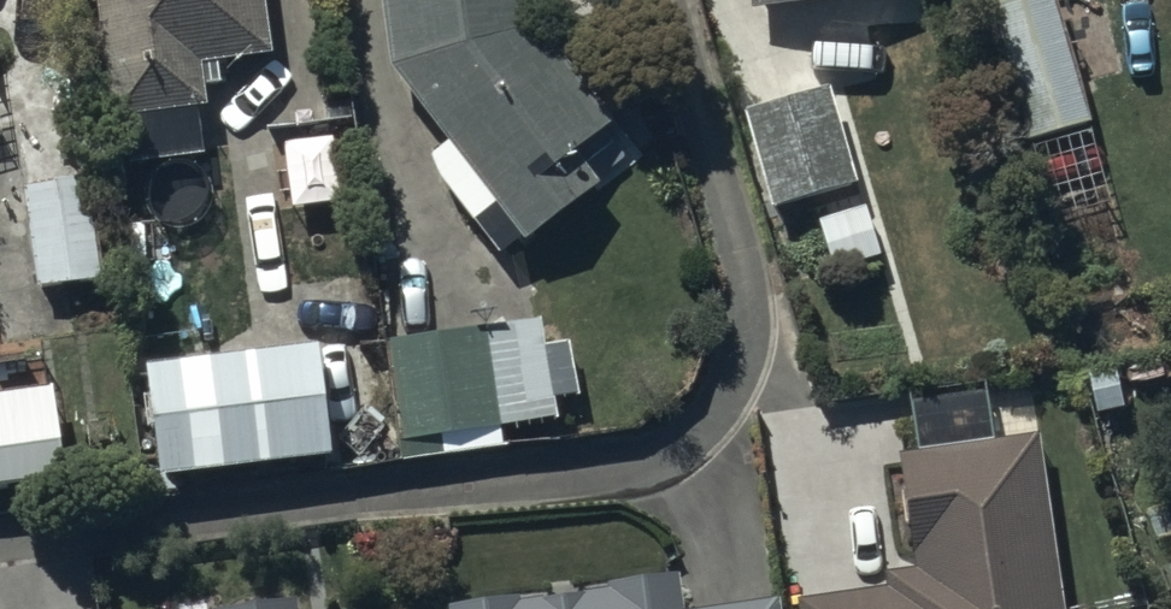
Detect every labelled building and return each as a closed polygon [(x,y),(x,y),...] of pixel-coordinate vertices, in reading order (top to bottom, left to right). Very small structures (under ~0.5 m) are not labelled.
[(114,108),(127,107),(133,150),(204,141),(198,98),(208,96),(205,75),(222,73),(219,50),(274,42),(268,0),(100,0),(114,108)] [(541,0),(387,0),(394,57),(450,129),(427,146),(500,242),(621,150),(600,123),(618,110),(543,11),(541,0)] [(1026,128),(1091,109),(1073,46),(1092,41),(1080,0),(1078,0),(1057,6),(1055,0),(989,0),(1026,128)] [(835,91),(749,114),(774,210),(860,187),(835,91)] [(93,165),(25,172),(36,275),(104,267),(93,165)] [(552,405),(539,309),(352,333),(366,438),(399,434),(402,450),(502,437),(499,412),(552,405)] [(164,460),(323,440),(335,439),(322,329),(151,349),(164,460)] [(0,382),(0,470),(66,462),(56,375),(0,382)] [(805,608),(1061,608),(1041,426),(997,431),(991,383),(915,391),(921,440),(905,441),(918,558),(889,561),(891,577),(802,586),(805,608)] [(779,587),(687,600),(681,561),(613,570),(613,577),(513,591),(512,584),(450,593),(453,608),(782,608),(779,587)] [(299,587),(217,599),(218,608),(302,608),(299,587)]
